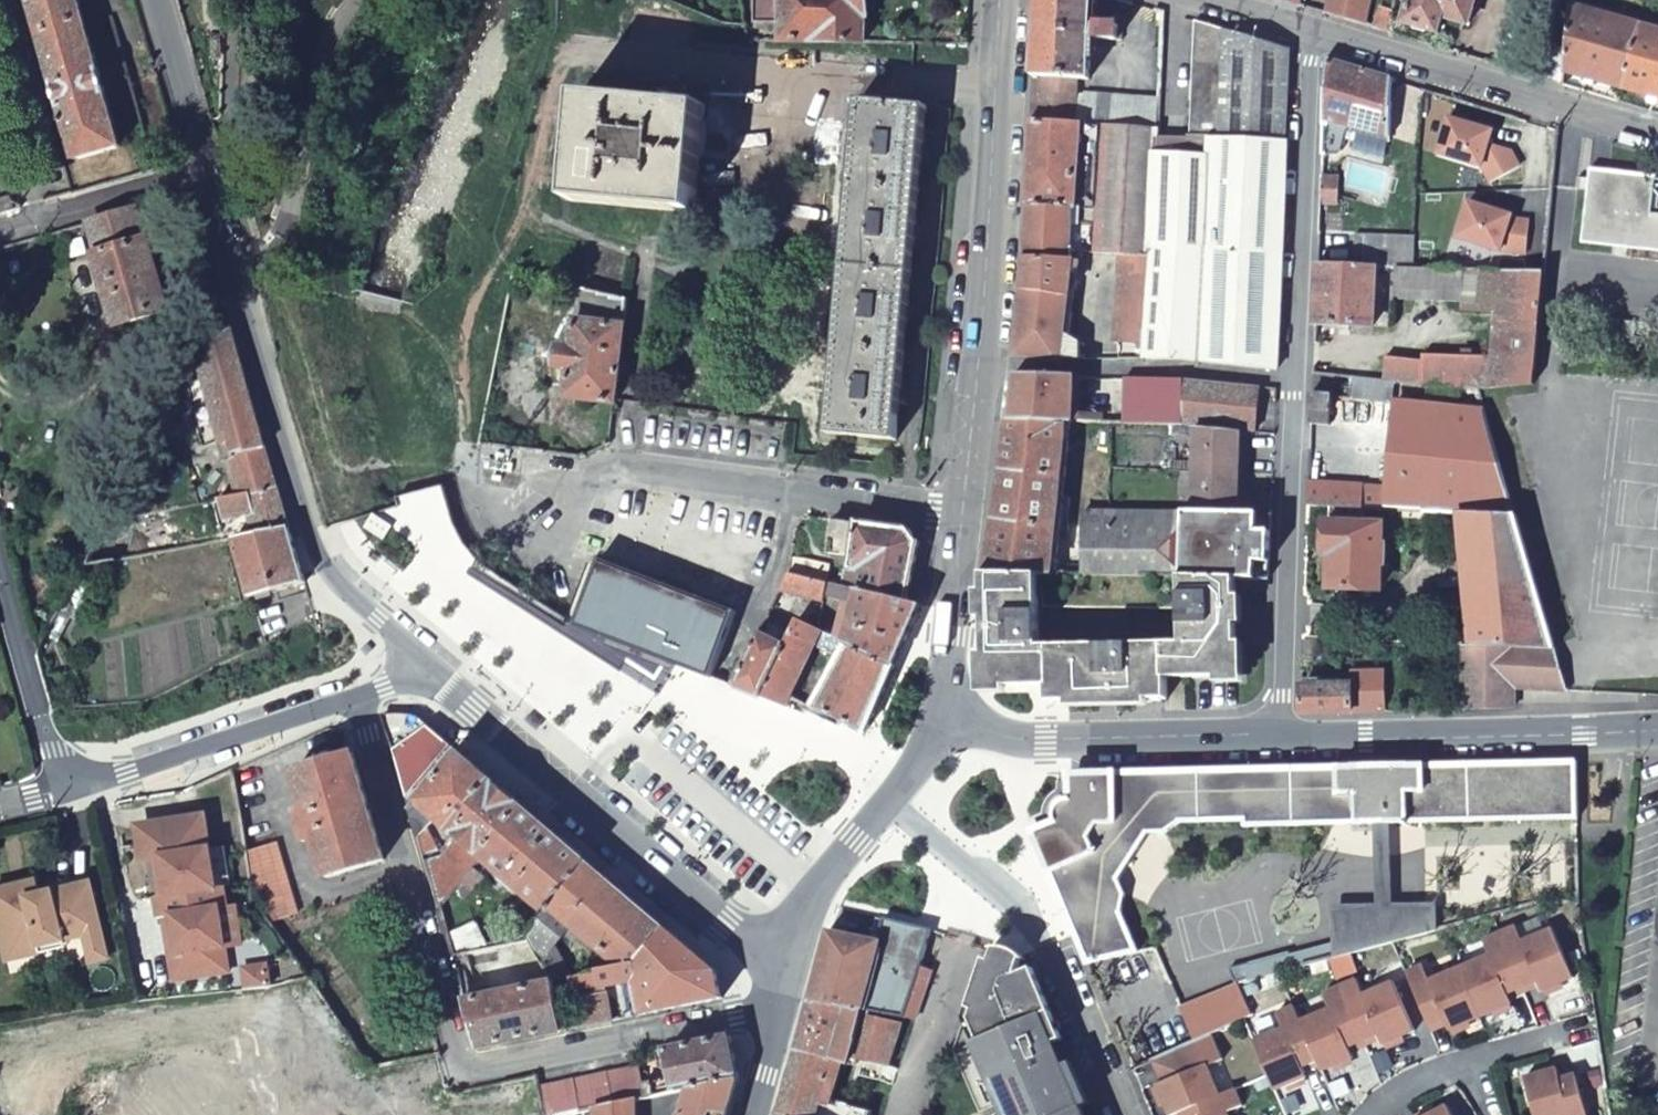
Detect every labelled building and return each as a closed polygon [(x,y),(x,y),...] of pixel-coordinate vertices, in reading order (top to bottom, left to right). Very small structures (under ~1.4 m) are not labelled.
[(72,157),(117,145),(77,0),(28,0),(72,157)] [(783,50),(866,50),(866,21),(872,21),(878,14),(878,0),(755,0),(755,31),(783,31),(783,50)] [(1075,128),(1078,82),(1089,83),(1091,61),(1111,63),(1113,39),(1125,40),(1128,36),(1129,32),(1126,29),(1121,26),(1095,24),(1097,0),(1040,0),(1034,125),(1075,128)] [(1301,9),(1303,0),(1271,0),(1301,9)] [(1327,16),(1366,28),(1374,0),(1332,0),(1327,16)] [(1403,24),(1436,33),(1440,18),(1465,25),(1469,10),(1478,5),(1479,0),(1409,0),(1403,24)] [(1564,71),(1621,88),(1636,33),(1578,16),(1581,5),(1571,2),(1568,37),(1564,71)] [(1382,11),(1376,31),(1390,35),(1395,13),(1382,11)] [(1194,138),(1215,142),(1224,142),(1228,33),(1198,24),(1194,138)] [(1537,78),(1563,86),(1564,71),(1568,37),(1547,32),(1537,78)] [(1228,33),(1224,142),(1288,146),(1293,52),(1228,33)] [(1657,99),(1657,40),(1636,33),(1621,88),(1657,99)] [(1329,63),(1324,163),(1343,166),(1344,134),(1391,144),(1396,83),(1329,63)] [(697,217),(706,110),(582,99),(572,206),(697,217)] [(1079,100),(1078,128),(1080,128),(1088,129),(1105,130),(1160,134),(1160,132),(1162,103),(1079,100)] [(1454,119),(1444,155),(1488,168),(1496,183),(1526,167),(1517,151),(1495,145),(1498,132),(1454,119)] [(1078,128),(1075,128),(1034,125),(1030,210),(1102,216),(1105,130),(1088,129),(1087,139),(1080,139),(1080,128),(1078,128)] [(1087,139),(1088,129),(1080,128),(1080,139),(1087,139)] [(1102,216),(1030,210),(1027,263),(1072,269),(1073,259),(1122,263),(1156,265),(1159,150),(1160,134),(1105,130),(1102,216)] [(1184,136),(1160,132),(1160,134),(1159,150),(1183,152),(1184,136)] [(1211,252),(1202,370),(1277,375),(1288,146),(1224,142),(1215,142),(1214,155),(1214,156),(1211,252)] [(1183,152),(1159,150),(1156,265),(1147,350),(1146,359),(1145,366),(1180,366),(1181,369),(1202,370),(1211,252),(1214,156),(1214,155),(1183,152)] [(1594,174),(1584,247),(1657,257),(1657,181),(1594,174)] [(1323,180),(1322,207),(1338,208),(1338,181),(1323,180)] [(9,211),(4,197),(0,198),(0,213),(9,211)] [(1471,206),(1459,241),(1502,256),(1502,255),(1527,258),(1531,225),(1513,223),(1514,220),(1471,206)] [(134,210),(88,224),(99,258),(95,259),(117,327),(170,311),(149,242),(145,244),(134,210)] [(1344,236),(1343,268),(1377,269),(1398,270),(1445,272),(1447,241),(1344,236)] [(1072,269),(1027,263),(1026,295),(1016,361),(1059,368),(1072,269)] [(1156,265),(1122,263),(1114,346),(1147,350),(1156,265)] [(1377,269),(1343,268),(1319,267),(1317,330),(1375,334),(1377,269)] [(1465,273),(1445,272),(1398,270),(1396,301),(1464,304),(1465,273)] [(1536,354),(1546,276),(1482,273),(1480,311),(1497,312),(1494,358),(1429,355),(1428,360),(1389,358),(1388,370),(1388,382),(1486,385),(1531,387),(1536,354)] [(614,404),(624,303),(578,293),(573,351),(562,350),(560,370),(570,372),(568,399),(614,404)] [(276,488),(230,330),(182,377),(189,382),(203,377),(223,446),(227,444),(242,495),(276,488)] [(1145,366),(1146,359),(1133,358),(1133,353),(1113,351),(1112,362),(1115,367),(1145,366)] [(1388,382),(1388,370),(1320,366),(1316,370),(1315,379),(1388,382)] [(1066,426),(1076,426),(1075,380),(1015,378),(1010,423),(1066,426)] [(1129,419),(1121,418),(1120,429),(1180,433),(1182,383),(1178,383),(1131,381),(1130,403),(1129,419)] [(1182,383),(1180,433),(1196,433),(1248,437),(1255,438),(1260,390),(1182,383)] [(181,394),(172,387),(160,400),(169,407),(181,394)] [(1521,517),(1494,414),(1396,406),(1391,513),(1458,516),(1521,517)] [(1046,578),(1066,426),(1010,423),(1003,481),(993,536),(985,576),(1039,578),(1045,578),(1046,578)] [(1248,437),(1196,433),(1195,475),(1239,476),(1240,457),(1247,458),(1248,437)] [(386,508),(370,441),(349,446),(370,513),(386,508)] [(1239,476),(1195,475),(1193,515),(1245,515),(1245,494),(1239,495),(1239,476)] [(1311,486),(1310,511),(1330,512),(1361,513),(1365,513),(1366,488),(1311,486)] [(259,536),(288,530),(276,488),(242,495),(215,499),(221,518),(252,513),(259,536)] [(1361,513),(1330,512),(1330,522),(1326,522),(1325,557),(1331,557),(1330,592),(1381,594),(1383,529),(1361,528),(1361,513)] [(1193,515),(1109,516),(1085,515),(1078,579),(1174,582),(1180,582),(1193,582),(1193,515)] [(1475,650),(1558,653),(1521,517),(1458,516),(1475,650)] [(910,532),(831,522),(826,555),(846,559),(841,590),(906,604),(908,593),(909,585),(917,542),(910,532)] [(218,532),(221,544),(233,541),(245,539),(242,528),(218,532)] [(251,602),(305,586),(288,530),(259,536),(245,539),(233,541),(251,602)] [(106,539),(101,538),(84,569),(87,571),(112,566),(106,539)] [(785,562),(783,578),(816,585),(819,568),(785,562)] [(743,617),(608,565),(584,627),(717,676),(743,617)] [(1039,578),(985,576),(984,693),(1047,691),(1047,707),(1167,705),(1166,685),(1238,681),(1233,583),(1228,583),(1193,582),(1180,582),(1183,650),(1039,654),(1039,578)] [(775,594),(768,609),(762,621),(760,626),(776,632),(779,627),(792,597),(817,602),(821,586),(816,585),(783,578),(775,594)] [(1078,579),(1046,578),(1045,578),(1045,614),(1175,614),(1174,582),(1078,579)] [(906,604),(841,590),(831,588),(829,602),(853,608),(842,647),(890,670),(916,606),(906,604)] [(794,623),(782,648),(758,699),(787,710),(812,650),(820,636),(794,623)] [(864,734),(890,670),(842,647),(820,636),(812,650),(828,657),(835,663),(827,676),(813,713),(864,734)] [(758,699),(782,648),(755,637),(732,689),(758,699)] [(1336,664),(1335,645),(1304,644),(1303,662),(1336,664)] [(1460,715),(1515,713),(1515,692),(1569,693),(1558,653),(1475,650),(1463,649),(1460,715)] [(1305,718),(1388,716),(1386,673),(1362,673),(1362,688),(1302,688),(1305,718)] [(383,719),(406,803),(454,753),(416,721),(383,719)] [(385,864),(355,757),(297,773),(306,810),(296,812),(304,846),(314,843),(324,879),(385,864)] [(448,834),(491,785),(459,758),(410,816),(420,852),(437,849),(426,830),(437,818),(445,824),(442,827),(448,834)] [(1579,824),(1579,764),(1071,776),(1071,801),(1058,806),(1055,814),(1057,826),(1034,835),(1056,887),(1091,967),(1141,955),(1126,916),(1134,901),(1128,885),(1156,841),(1173,844),(1187,828),(1251,827),(1251,831),(1579,824)] [(525,812),(491,785),(448,834),(437,849),(441,855),(422,859),(438,913),(485,859),(525,812)] [(588,866),(525,812),(485,859),(506,878),(502,883),(520,899),(524,894),(546,914),(588,866)] [(143,863),(157,860),(153,835),(207,827),(206,818),(147,827),(139,837),(143,863)] [(178,953),(171,954),(175,980),(230,972),(220,909),(227,908),(224,888),(217,889),(211,850),(207,827),(153,835),(157,860),(164,859),(169,896),(157,898),(160,919),(165,918),(165,917),(172,917),(178,953)] [(275,842),(246,849),(254,897),(255,902),(266,919),(295,911),(275,842)] [(211,850),(217,889),(224,888),(233,887),(227,847),(211,850)] [(588,866),(546,914),(527,936),(529,939),(541,963),(572,928),(618,970),(638,966),(668,934),(588,866)] [(42,894),(39,881),(0,889),(0,921),(8,957),(67,945),(66,941),(15,952),(5,902),(42,894)] [(42,894),(5,902),(15,952),(66,941),(86,937),(104,933),(94,883),(42,894)] [(1343,960),(1358,956),(1439,934),(1435,905),(1339,909),(1343,960)] [(172,917),(165,917),(165,918),(171,954),(178,953),(172,917)] [(810,1003),(864,1011),(880,945),(886,920),(885,920),(879,944),(830,934),(818,976),(810,1003)] [(880,945),(864,1011),(874,1013),(909,1018),(923,971),(933,932),(886,920),(880,945)] [(476,925),(445,940),(452,962),(489,951),(476,925)] [(1516,932),(1499,938),(1522,992),(1538,985),(1542,995),(1574,982),(1552,934),(1523,947),(1516,932)] [(104,933),(86,937),(91,963),(110,959),(104,933)] [(718,976),(668,934),(638,966),(618,970),(596,975),(599,989),(604,988),(638,982),(641,996),(632,998),(633,1004),(629,1005),(632,1020),(723,1003),(718,976)] [(1490,960),(1460,973),(1480,1021),(1512,1008),(1506,998),(1522,992),(1499,938),(1483,945),(1490,960)] [(1219,1037),(1239,1028),(1206,939),(1159,951),(1193,1036),(1130,1059),(1135,1072),(1219,1037)] [(1237,974),(1225,940),(1212,939),(1227,978),(1237,974)] [(986,960),(965,1020),(1005,1114),(1063,1114),(1053,1090),(1069,1083),(1063,1067),(1055,1071),(1046,1048),(1063,1041),(1033,970),(1026,961),(1010,950),(992,949),(986,960)] [(1424,970),(1407,977),(1430,1030),(1445,1024),(1449,1034),(1480,1021),(1460,973),(1430,985),(1424,970)] [(923,971),(909,1018),(919,1021),(933,973),(923,971)] [(596,975),(567,982),(571,1003),(605,996),(604,988),(599,989),(596,975)] [(1358,985),(1341,991),(1348,1007),(1364,1045),(1380,1039),(1385,1048),(1415,1036),(1395,987),(1364,1000),(1358,985)] [(551,986),(464,1005),(477,1050),(559,1035),(551,986)] [(1302,1027),(1318,1065),(1323,1075),(1354,1062),(1349,1052),(1364,1045),(1348,1007),(1341,991),(1325,999),(1331,1014),(1302,1027)] [(605,996),(571,1003),(577,1031),(611,1024),(605,996)] [(874,1013),(864,1011),(810,1003),(795,1051),(843,1064),(852,1067),(854,1060),(893,1071),(903,1037),(909,1038),(910,1033),(905,1031),(907,1024),(874,1018),(874,1013)] [(1286,1034),(1256,1046),(1270,1079),(1276,1095),(1307,1082),(1303,1071),(1318,1065),(1302,1027),(1296,1011),(1280,1018),(1286,1034)] [(1226,1098),(1214,1068),(1229,1061),(1219,1037),(1161,1061),(1170,1084),(1160,1089),(1171,1114),(1185,1114),(1226,1098)] [(731,1038),(659,1051),(657,1056),(660,1071),(667,1074),(673,1073),(678,1094),(681,1093),(740,1081),(731,1038)] [(795,1051),(778,1114),(781,1114),(817,1114),(824,1086),(837,1090),(843,1064),(795,1051)] [(547,1114),(583,1114),(594,1113),(629,1105),(645,1101),(643,1085),(640,1068),(540,1086),(547,1114)] [(863,1070),(852,1106),(878,1113),(896,1078),(863,1070)] [(1526,1083),(1536,1114),(1588,1114),(1578,1079),(1562,1083),(1560,1073),(1526,1083)] [(740,1081),(681,1093),(677,1114),(730,1114),(740,1081)] [(652,1083),(643,1085),(645,1101),(656,1099),(652,1083)] [(1069,1083),(1053,1090),(1063,1114),(1064,1114),(1080,1109),(1069,1083)] [(1185,1114),(1234,1114),(1233,1113),(1249,1108),(1242,1091),(1226,1098),(1185,1114)] [(839,1102),(835,1114),(877,1114),(878,1113),(852,1106),(839,1102)] [(594,1113),(594,1114),(629,1114),(629,1105),(594,1113)]
